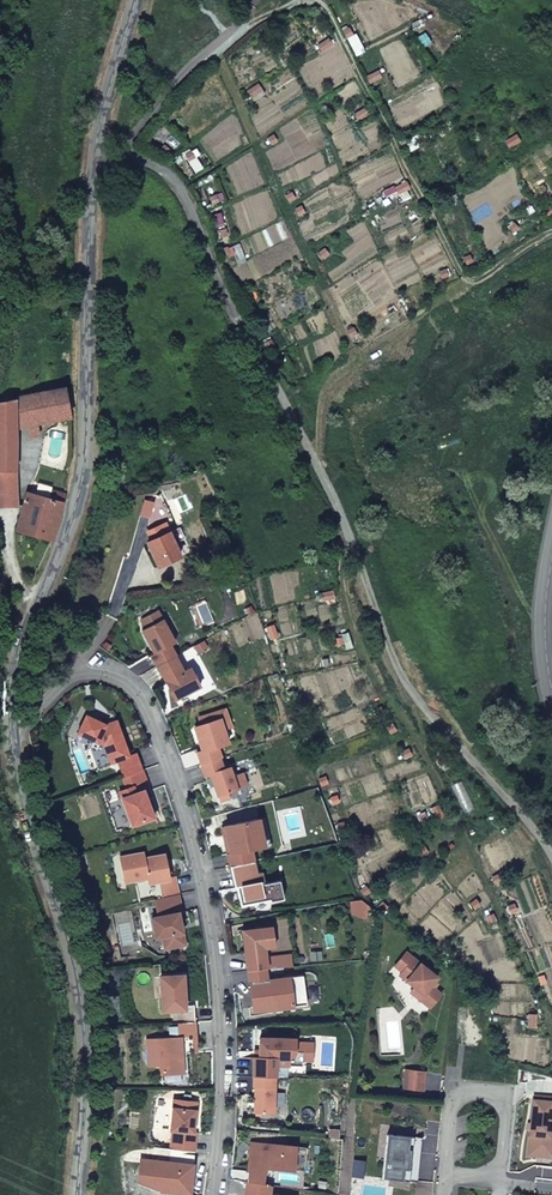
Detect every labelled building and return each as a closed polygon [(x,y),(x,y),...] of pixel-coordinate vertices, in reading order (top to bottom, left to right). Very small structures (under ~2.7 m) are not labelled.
[(67,387),(0,397),(0,505),(18,502),(16,426),(27,426),(28,437),(41,435),(40,422),(71,419),(67,387)] [(70,466),(62,465),(57,487),(65,489),(70,466)] [(29,493),(17,532),(50,541),(53,534),(58,523),(63,496),(52,493),(50,500),(29,493)] [(147,501),(143,516),(152,518),(157,504),(147,501)] [(153,543),(150,545),(160,566),(182,554),(167,523),(148,533),(153,543)] [(152,655),(158,666),(176,656),(170,645),(175,643),(160,615),(157,617),(154,612),(141,620),(145,628),(142,630),(155,653),(152,655)] [(176,656),(158,666),(177,699),(201,686),(193,670),(186,674),(176,656)] [(226,709),(218,712),(224,729),(232,727),(226,709)] [(198,752),(202,764),(220,758),(222,757),(218,746),(228,743),(224,729),(218,712),(200,718),(202,725),(195,727),(203,751),(198,752)] [(119,763),(124,777),(143,770),(138,754),(131,757),(118,723),(109,727),(87,717),(79,735),(106,747),(112,765),(119,763)] [(220,758),(202,764),(206,776),(212,774),(221,801),(230,798),(228,792),(247,786),(243,772),(233,776),(230,767),(224,769),(220,758)] [(124,777),(123,777),(128,789),(120,791),(132,825),(154,817),(144,791),(150,789),(143,770),(124,777)] [(271,845),(265,818),(259,819),(265,846),(271,845)] [(228,853),(231,866),(254,861),(252,849),(265,846),(259,819),(225,826),(231,852),(228,853)] [(223,827),(228,853),(231,852),(225,826),(223,827)] [(162,898),(179,894),(175,877),(170,878),(165,854),(145,858),(144,852),(120,857),(126,882),(148,877),(149,883),(159,881),(162,898)] [(257,873),(254,861),(231,866),(235,887),(238,887),(241,886),(245,904),(270,899),(271,901),(284,898),(280,880),(264,884),(261,872),(257,873)] [(179,894),(162,898),(156,899),(159,916),(152,918),(157,938),(163,937),(166,949),(186,945),(179,913),(183,912),(179,894)] [(243,931),(249,971),(266,969),(267,969),(264,948),(275,946),(272,927),(243,931)] [(431,985),(438,977),(406,952),(395,966),(403,972),(400,975),(415,987),(423,994),(420,999),(430,1007),(441,993),(431,985)] [(268,980),(266,969),(249,971),(254,1012),(307,1004),(303,975),(268,980)] [(171,1010),(171,1024),(178,1023),(196,1022),(195,1004),(186,1005),(184,974),(160,976),(163,1011),(171,1010)] [(415,987),(411,992),(420,999),(423,994),(415,987)] [(196,1036),(196,1022),(178,1023),(179,1037),(147,1038),(149,1065),(161,1064),(162,1073),(182,1072),(181,1053),(193,1053),(192,1036),(196,1036)] [(254,1057),(253,1076),(275,1077),(276,1077),(277,1064),(277,1058),(288,1058),(288,1065),(302,1065),(302,1060),(312,1060),(313,1043),(295,1042),(296,1038),(260,1038),(260,1050),(255,1050),(255,1057),(254,1057)] [(406,1069),(404,1089),(424,1091),(425,1072),(406,1069)] [(255,1087),(255,1113),(256,1113),(261,1113),(275,1113),(275,1077),(253,1076),(253,1087),(255,1087)] [(534,1097),(527,1156),(551,1159),(551,1099),(534,1097)] [(183,1150),(195,1151),(196,1132),(194,1132),(196,1101),(174,1099),(171,1131),(172,1131),(171,1149),(183,1150)] [(383,1178),(418,1182),(423,1137),(387,1133),(383,1178)] [(251,1142),(250,1153),(255,1153),(260,1168),(266,1168),(305,1171),(307,1147),(251,1142)] [(182,1154),(183,1150),(171,1149),(170,1162),(141,1159),(139,1184),(156,1190),(191,1194),(194,1155),(182,1154)] [(249,1170),(266,1172),(266,1168),(260,1168),(255,1153),(250,1153),(249,1170)] [(247,1182),(265,1184),(266,1172),(249,1170),(234,1168),(232,1180),(247,1182)] [(271,1185),(265,1184),(247,1182),(245,1194),(270,1194),(271,1185)]
